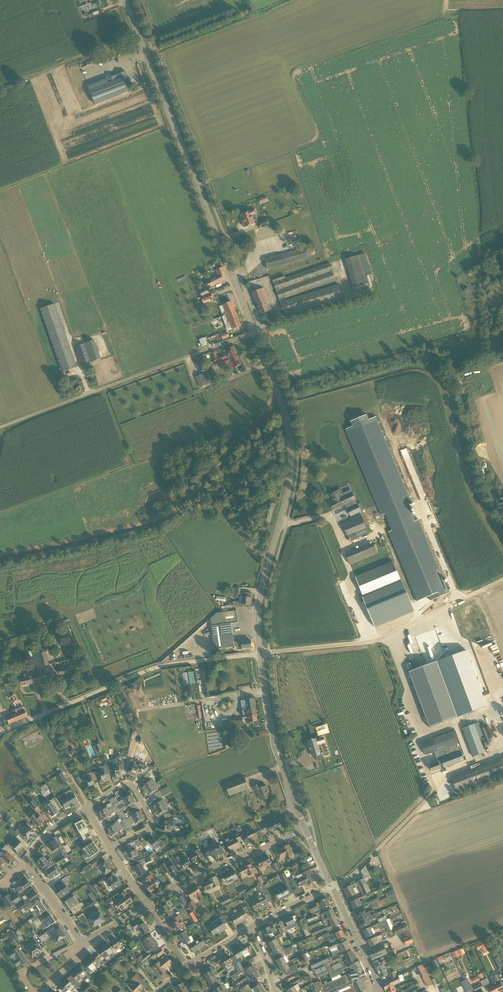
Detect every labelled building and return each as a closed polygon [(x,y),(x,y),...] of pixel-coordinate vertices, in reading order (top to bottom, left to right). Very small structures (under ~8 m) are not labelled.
[(112,5),(110,0),(107,0),(106,1),(105,0),(98,0),(100,5),(99,6),(100,10),(112,5)] [(96,105),(128,92),(127,88),(131,86),(126,71),(107,79),(109,83),(90,90),(96,105)] [(257,214),(255,209),(241,215),(243,220),(242,221),(244,228),(255,223),(254,220),(252,216),(257,214)] [(260,228),(270,224),(268,220),(258,224),(260,228)] [(305,250),(305,248),(264,260),(265,260),(267,269),(307,258),(307,257),(305,250)] [(355,291),(368,287),(367,283),(368,283),(358,255),(345,260),(355,291)] [(336,281),(330,262),(285,278),(284,274),(272,279),(285,315),(342,298),(338,284),(285,300),(285,298),(336,281)] [(212,286),(227,279),(223,267),(217,270),(219,276),(209,280),(209,281),(206,283),(206,284),(209,287),(209,288),(212,286)] [(202,296),(210,292),(208,288),(200,292),(202,296)] [(261,314),(270,311),(269,311),(267,304),(270,303),(265,288),(253,293),(261,314)] [(204,303),(213,299),(211,294),(202,297),(204,303)] [(224,316),(236,312),(232,302),(223,305),(226,312),(223,314),(224,316)] [(62,372),(77,367),(55,304),(40,309),(62,372)] [(241,326),(236,312),(224,316),(227,324),(230,322),(233,329),(241,326)] [(91,362),(101,358),(94,340),(85,343),(91,362)] [(81,365),(91,362),(84,343),(75,346),(81,365)] [(230,357),(237,355),(235,350),(233,346),(228,348),(230,352),(223,355),(223,356),(214,359),(214,361),(229,356),(230,357)] [(242,365),(237,355),(230,357),(229,356),(214,361),(216,365),(231,360),(234,367),(242,365)] [(200,388),(207,385),(210,384),(204,373),(196,377),(200,388)] [(345,428),(383,516),(386,515),(408,505),(413,503),(375,416),(370,419),(367,412),(350,419),(353,425),(345,428)] [(268,483),(275,481),(279,479),(278,475),(273,476),(266,479),(268,483)] [(334,510),(357,500),(353,492),(344,497),(341,490),(337,491),(330,495),(334,501),(330,503),(334,510)] [(270,524),(275,504),(275,501),(268,499),(266,508),(262,507),(261,512),(265,513),(263,522),(270,524)] [(347,509),(353,522),(343,526),(347,536),(348,536),(350,541),(354,539),(369,533),(363,519),(372,514),(370,510),(372,509),(368,500),(347,509)] [(408,505),(386,515),(393,530),(388,532),(417,601),(429,596),(431,601),(449,593),(419,520),(415,521),(408,505)] [(350,564),(355,563),(377,553),(373,543),(346,554),(350,564)] [(363,596),(401,581),(393,561),(355,577),(363,596)] [(401,581),(363,596),(376,626),(413,610),(401,581)] [(238,595),(239,587),(235,587),(235,588),(233,588),(233,590),(230,590),(230,592),(228,592),(227,594),(233,594),(232,597),(236,598),(237,595),(238,595)] [(250,606),(251,597),(252,593),(244,592),(242,603),(234,602),(234,604),(226,605),(226,606),(221,606),(222,609),(226,608),(233,607),(233,606),(242,606),(243,605),(249,606),(250,606)] [(90,609),(76,615),(78,621),(93,615),(90,609)] [(231,623),(238,622),(236,610),(228,612),(228,609),(222,610),(222,612),(217,613),(211,619),(214,649),(234,647),(233,642),(231,623)] [(252,648),(250,640),(233,642),(234,647),(237,646),(241,646),(241,650),(252,648)] [(39,667),(49,665),(46,651),(36,654),(39,667)] [(438,661),(409,671),(429,727),(458,717),(438,661)] [(33,672),(35,683),(47,680),(45,673),(41,674),(40,672),(40,670),(33,672)] [(20,679),(22,686),(35,683),(33,672),(24,674),(25,678),(20,679)] [(257,721),(256,715),(257,715),(254,698),(241,701),(243,719),(248,718),(249,723),(257,721)] [(15,710),(20,719),(27,716),(23,707),(17,709),(15,710)] [(7,718),(9,724),(20,719),(15,710),(12,711),(13,713),(12,714),(13,715),(7,718)] [(239,728),(239,727),(243,726),(242,718),(222,721),(224,729),(235,727),(235,729),(239,728)] [(502,718),(481,726),(490,751),(502,746),(502,722),(502,718)] [(473,757),(485,752),(475,724),(462,729),(473,757)] [(449,756),(439,760),(442,768),(464,760),(461,752),(459,753),(456,744),(458,744),(454,732),(433,739),(438,751),(446,748),(449,756)] [(311,750),(312,756),(320,754),(317,744),(321,743),(320,738),(316,740),(316,739),(313,740),(313,739),(311,739),(312,739),(312,740),(308,741),(310,748),(309,748),(310,750),(311,750)] [(141,773),(144,774),(148,766),(131,759),(128,765),(132,767),(130,772),(129,771),(128,774),(131,775),(136,777),(138,772),(141,773)] [(432,772),(437,770),(442,768),(439,760),(434,762),(434,763),(429,765),(432,772)] [(124,769),(122,761),(117,763),(116,765),(113,766),(112,762),(108,763),(110,771),(114,770),(115,775),(114,775),(115,778),(117,777),(122,776),(121,770),(124,769)] [(468,772),(473,787),(498,778),(492,763),(468,772)] [(102,784),(104,782),(109,780),(107,775),(109,773),(106,766),(101,768),(101,771),(98,772),(101,781),(100,781),(102,784)] [(89,790),(92,789),(92,788),(96,786),(94,781),(97,779),(93,772),(88,775),(88,777),(84,780),(89,790)] [(62,773),(57,776),(62,784),(67,781),(66,779),(63,775),(62,773)] [(231,796),(249,788),(244,777),(226,784),(231,796)] [(153,781),(151,779),(142,785),(144,787),(143,787),(145,790),(156,783),(155,781),(153,781)] [(149,795),(153,793),(158,789),(157,787),(157,786),(156,783),(145,790),(147,793),(149,795)] [(41,788),(44,793),(49,790),(46,784),(41,788)] [(261,788),(259,784),(254,787),(255,791),(257,791),(261,801),(270,797),(267,790),(268,790),(266,786),(261,788)] [(73,794),(71,790),(65,793),(66,794),(68,797),(62,800),(66,808),(70,806),(71,807),(74,805),(74,804),(78,802),(74,794),(73,794)] [(117,807),(134,798),(131,794),(123,798),(123,800),(116,803),(116,804),(117,807)] [(58,811),(62,808),(55,797),(49,801),(50,803),(45,807),(52,817),(57,814),(56,813),(58,812),(57,811),(58,810),(58,811)] [(118,810),(119,813),(121,812),(122,814),(124,814),(121,809),(126,806),(127,807),(136,802),(134,798),(117,807),(119,810),(118,810)] [(155,810),(167,804),(166,801),(164,801),(163,799),(153,804),(154,806),(153,806),(155,810)] [(35,810),(38,807),(33,801),(30,804),(35,810)] [(115,801),(113,802),(115,804),(108,808),(107,807),(98,811),(100,816),(117,807),(116,804),(116,803),(115,801)] [(158,815),(168,810),(167,808),(168,807),(167,804),(155,810),(156,813),(157,812),(158,815)] [(117,807),(100,816),(103,820),(112,815),(111,814),(118,810),(119,810),(117,807)] [(126,823),(142,814),(140,810),(131,815),(132,816),(127,819),(124,814),(122,814),(121,815),(122,818),(124,817),(125,820),(124,820),(126,823)] [(44,820),(38,813),(36,815),(35,814),(31,818),(39,827),(40,827),(41,827),(42,826),(42,825),(42,824),(43,823),(42,821),(44,820)] [(127,827),(128,829),(130,828),(128,826),(135,822),(136,823),(145,819),(142,814),(126,823),(127,826),(127,827)] [(109,832),(126,823),(124,820),(125,820),(124,817),(122,818),(121,815),(119,816),(120,819),(114,822),(115,823),(107,828),(109,832)] [(89,831),(88,828),(83,819),(75,824),(77,829),(78,829),(85,842),(88,840),(85,834),(89,831)] [(282,828),(278,819),(266,825),(266,824),(262,826),(265,832),(269,830),(271,834),(275,832),(275,831),(282,828)] [(174,827),(174,822),(166,821),(166,824),(160,824),(160,829),(159,829),(159,832),(162,833),(162,832),(171,832),(171,828),(174,827)] [(31,837),(33,835),(32,835),(35,832),(34,831),(36,829),(29,822),(23,828),(24,830),(21,833),(28,840),(31,837)] [(126,823),(109,832),(112,836),(120,832),(120,830),(127,827),(127,826),(126,823)] [(19,835),(12,828),(8,831),(16,838),(19,835)] [(247,844),(252,841),(252,840),(257,837),(254,829),(246,833),(247,834),(243,836),(247,844)] [(237,849),(241,847),(239,842),(242,840),(239,834),(236,835),(237,838),(227,843),(230,851),(236,848),(237,849)] [(59,848),(62,846),(56,837),(52,839),(54,841),(48,844),(53,852),(59,848)] [(157,841),(154,837),(150,840),(149,840),(147,842),(149,844),(150,844),(156,850),(159,847),(161,848),(165,845),(160,839),(157,841)] [(25,845),(19,839),(12,846),(18,852),(25,845)] [(133,847),(140,843),(137,839),(130,843),(133,847)] [(94,842),(84,849),(89,856),(85,859),(88,863),(93,859),(92,857),(100,851),(94,842)] [(216,854),(222,851),(218,843),(205,850),(208,856),(212,854),(213,857),(217,855),(216,854)] [(10,864),(12,862),(11,861),(14,858),(13,857),(16,854),(7,845),(1,850),(5,854),(2,858),(9,864),(10,864)] [(286,857),(293,853),(292,850),(292,849),(291,848),(290,848),(289,845),(284,847),(284,848),(282,849),(276,852),(279,860),(286,856),(286,857)] [(200,860),(205,857),(199,849),(198,847),(197,847),(192,850),(192,852),(193,853),(190,856),(194,862),(199,859),(200,860)] [(138,853),(136,849),(128,852),(127,851),(125,853),(126,855),(128,860),(133,858),(134,861),(142,858),(140,853),(138,853)] [(47,860),(44,856),(42,858),(41,857),(39,858),(40,860),(38,861),(42,868),(44,867),(46,870),(52,866),(52,865),(48,860),(47,860)] [(177,857),(174,859),(178,865),(181,864),(185,870),(192,865),(188,858),(185,860),(184,859),(182,860),(179,856),(177,857)] [(271,862),(268,856),(262,859),(262,858),(257,860),(261,868),(271,862)] [(92,867),(100,862),(98,858),(90,864),(92,867)] [(139,876),(146,872),(143,867),(145,866),(141,859),(131,863),(134,867),(133,867),(135,870),(134,871),(136,873),(137,873),(139,876)] [(105,875),(108,873),(112,870),(105,860),(99,865),(101,868),(100,869),(102,872),(103,871),(105,875)] [(170,867),(166,862),(160,866),(165,874),(169,872),(173,878),(180,873),(174,865),(170,867)] [(253,868),(251,864),(245,867),(245,866),(239,869),(242,875),(247,873),(249,876),(257,872),(255,868),(253,868)] [(238,878),(234,869),(230,871),(230,873),(226,875),(225,874),(220,876),(224,883),(228,881),(229,883),(238,878)] [(310,883),(316,880),(310,869),(302,874),(304,877),(298,880),(301,886),(309,882),(310,883)] [(49,878),(52,883),(55,881),(57,885),(71,876),(67,871),(60,875),(57,870),(49,876),(50,878),(49,878)] [(280,875),(285,885),(289,883),(285,873),(280,875)] [(116,879),(113,875),(107,880),(109,883),(113,889),(121,884),(117,878),(116,879)] [(156,888),(158,887),(159,886),(156,882),(151,875),(147,877),(144,879),(147,884),(146,885),(151,892),(153,890),(154,890),(156,889),(156,888)] [(19,894),(29,887),(27,884),(29,883),(25,876),(21,879),(18,882),(20,886),(16,889),(19,894)] [(203,884),(207,891),(220,884),(216,876),(209,880),(209,881),(203,884)] [(370,891),(364,878),(344,889),(349,898),(356,894),(353,888),(358,885),(363,895),(370,891)] [(61,896),(63,899),(71,894),(68,890),(69,889),(66,886),(67,886),(64,882),(59,885),(62,891),(59,893),(61,895),(61,896)] [(272,901),(263,884),(258,886),(257,887),(260,893),(259,893),(257,896),(258,897),(256,898),(257,900),(251,903),(255,910),(262,906),(263,908),(269,905),(268,903),(272,901)] [(203,897),(200,892),(201,892),(197,886),(187,892),(191,898),(196,895),(199,899),(203,897)] [(284,898),(291,895),(286,886),(273,893),(277,900),(284,896),(284,898)] [(84,887),(77,890),(80,895),(86,891),(84,887)] [(34,901),(37,899),(35,896),(37,895),(33,888),(29,891),(29,892),(26,894),(29,898),(24,901),(27,906),(34,901)] [(128,896),(125,892),(119,895),(121,898),(122,899),(117,903),(121,910),(126,907),(126,906),(133,902),(128,895),(128,896)] [(12,898),(10,894),(3,899),(10,908),(16,903),(20,900),(17,895),(12,898)] [(354,909),(362,905),(361,902),(362,902),(361,900),(368,897),(366,895),(351,902),(352,905),(352,906),(353,908),(354,909)] [(75,896),(65,902),(69,909),(70,908),(71,910),(70,911),(74,909),(76,913),(85,907),(81,902),(78,904),(77,903),(79,902),(75,896)] [(183,905),(187,903),(182,896),(178,898),(183,905)] [(320,902),(316,904),(318,907),(322,905),(323,909),(330,905),(327,898),(320,902)] [(373,908),(385,903),(383,899),(377,902),(371,905),(373,908)] [(27,906),(21,910),(24,914),(33,907),(35,911),(44,905),(41,900),(35,904),(34,901),(27,906)] [(193,911),(198,908),(193,901),(188,904),(193,911)] [(165,919),(173,914),(168,904),(160,909),(165,916),(164,916),(165,919)] [(311,912),(315,910),(318,908),(318,907),(316,904),(309,907),(311,912)] [(44,905),(35,911),(37,914),(28,920),(31,924),(34,922),(43,916),(42,913),(47,910),(44,905)] [(2,917),(1,915),(2,915),(6,921),(10,918),(3,908),(0,910),(0,918),(2,917)] [(248,917),(243,909),(237,912),(236,910),(235,910),(234,911),(233,912),(236,915),(232,918),(236,925),(248,917)] [(322,916),(324,921),(335,916),(332,909),(323,914),(322,911),(307,918),(309,922),(318,918),(317,917),(322,916)] [(375,913),(373,909),(365,913),(364,910),(356,914),(356,915),(356,916),(356,917),(357,917),(357,918),(359,920),(375,913)] [(219,918),(223,916),(219,910),(215,912),(219,918)] [(375,913),(359,920),(360,924),(360,925),(360,926),(361,927),(362,927),(370,924),(368,920),(380,915),(379,912),(375,913)] [(84,926),(89,922),(83,913),(77,917),(84,926)] [(98,925),(101,923),(105,921),(101,913),(90,919),(94,927),(97,925),(98,925)] [(45,919),(43,916),(34,922),(37,927),(43,923),(47,928),(56,922),(53,918),(52,918),(50,916),(45,919)] [(175,923),(170,926),(172,928),(174,927),(177,931),(179,930),(181,933),(185,930),(183,927),(185,926),(179,916),(173,920),(175,923)] [(289,917),(284,919),(288,926),(289,930),(295,927),(297,931),(302,928),(298,919),(295,921),(292,916),(289,918),(289,917)] [(339,924),(335,916),(324,921),(325,922),(326,925),(331,923),(332,925),(333,927),(339,924)] [(388,931),(394,928),(393,925),(390,918),(389,918),(384,920),(379,923),(363,930),(367,938),(374,934),(373,934),(375,933),(374,931),(380,928),(380,929),(386,926),(388,931)] [(221,932),(227,928),(222,920),(210,928),(214,935),(220,931),(221,932)] [(285,927),(282,920),(278,922),(282,930),(283,933),(287,931),(285,927)] [(141,925),(139,921),(132,925),(135,929),(137,928),(142,936),(150,931),(145,923),(141,925)] [(413,942),(406,924),(401,926),(393,929),(396,935),(403,932),(406,938),(403,939),(406,945),(413,942)] [(58,942),(65,937),(60,928),(56,930),(54,927),(46,932),(47,932),(47,933),(50,937),(53,935),(58,942)] [(274,936),(273,933),(276,931),(275,928),(271,929),(270,927),(263,930),(266,937),(269,935),(270,938),(274,936)] [(34,938),(38,935),(33,928),(29,931),(34,938)] [(342,930),(335,933),(338,940),(345,937),(342,930)] [(192,943),(185,931),(179,935),(184,944),(187,942),(189,945),(194,952),(206,944),(201,937),(192,943)] [(328,931),(317,935),(318,939),(330,934),(328,931)] [(280,945),(282,944),(279,938),(283,936),(282,933),(276,936),(277,938),(269,943),(272,949),(280,945)] [(335,933),(328,936),(330,939),(328,940),(330,944),(338,940),(335,933)] [(368,940),(371,947),(383,941),(381,935),(368,940)] [(150,951),(159,945),(155,940),(152,936),(140,943),(143,948),(147,946),(149,949),(147,950),(148,951),(150,950),(150,951)] [(16,938),(12,940),(17,947),(21,944),(16,938)] [(122,942),(119,944),(116,938),(111,941),(114,947),(116,950),(117,950),(119,949),(121,950),(125,948),(122,942)] [(478,950),(488,945),(485,939),(475,944),(478,950)] [(348,944),(347,940),(339,944),(338,941),(328,945),(330,950),(332,953),(331,953),(333,956),(344,952),(351,949),(349,945),(350,945),(349,943),(348,944)] [(37,943),(27,950),(33,958),(43,951),(37,943)] [(112,949),(108,943),(103,946),(109,955),(114,952),(116,955),(119,953),(117,950),(116,950),(114,947),(112,949)] [(373,960),(387,954),(383,944),(368,951),(373,960)] [(243,955),(249,952),(245,945),(239,949),(243,955)] [(275,954),(282,951),(280,945),(272,949),(275,954)] [(109,955),(103,946),(99,949),(103,956),(100,958),(105,963),(108,960),(107,957),(109,955)] [(15,962),(17,966),(21,963),(21,964),(26,960),(18,948),(13,951),(13,952),(10,954),(12,958),(16,955),(19,959),(15,962)] [(158,957),(160,956),(164,952),(161,949),(155,953),(157,956),(158,957)] [(243,960),(240,957),(243,955),(239,949),(233,952),(236,956),(233,957),(236,962),(237,964),(238,964),(243,960)] [(286,963),(289,961),(286,956),(292,953),(290,950),(285,953),(286,956),(276,960),(280,967),(287,964),(286,963)] [(329,973),(343,966),(356,961),(356,960),(356,956),(354,956),(351,950),(339,956),(340,957),(333,960),(331,957),(310,965),(312,970),(317,978),(329,973)] [(98,960),(93,955),(92,956),(91,956),(88,958),(96,967),(99,965),(101,966),(105,963),(100,958),(98,960)] [(236,962),(233,957),(231,959),(228,955),(223,959),(225,962),(222,963),(225,967),(232,962),(238,971),(241,969),(238,964),(237,964),(236,962)] [(170,960),(167,957),(159,964),(158,963),(154,967),(160,975),(166,971),(165,969),(173,963),(170,960)] [(502,967),(498,957),(494,958),(499,969),(502,967)] [(96,967),(88,958),(85,961),(86,962),(85,963),(89,968),(87,970),(92,975),(95,971),(94,969),(96,967)] [(388,959),(385,960),(379,962),(374,964),(377,971),(391,965),(390,964),(385,967),(384,964),(389,962),(388,959)] [(359,961),(344,968),(343,966),(329,973),(332,978),(340,974),(350,970),(351,972),(341,976),(323,985),(321,981),(319,982),(319,981),(313,984),(316,991),(358,991),(365,989),(362,984),(364,983),(365,978),(365,977),(366,977),(364,970),(363,970),(359,961)] [(296,964),(288,967),(287,964),(280,967),(282,972),(289,969),(291,973),(299,970),(296,964)] [(417,968),(427,988),(434,984),(431,980),(430,978),(427,972),(425,968),(423,964),(417,968)] [(250,975),(257,971),(253,965),(251,967),(246,970),(250,975)] [(388,969),(392,967),(391,965),(377,971),(380,977),(388,974),(386,969),(387,968),(388,969)] [(213,969),(211,966),(206,970),(207,972),(205,974),(204,975),(207,980),(215,975),(218,973),(215,968),(213,969)] [(87,970),(85,972),(80,967),(76,971),(82,977),(85,981),(92,975),(87,970)] [(79,987),(81,984),(78,981),(82,977),(76,971),(72,975),(76,979),(73,981),(79,987)] [(250,981),(251,983),(253,981),(254,981),(260,977),(257,971),(250,975),(253,979),(250,981)] [(395,977),(397,976),(396,973),(390,976),(391,978),(383,983),(385,989),(394,985),(401,982),(398,976),(395,977)] [(502,977),(501,973),(497,975),(493,977),(495,981),(496,981),(498,984),(495,985),(499,991),(502,990),(502,987),(499,979),(502,977)] [(148,985),(137,974),(132,979),(135,983),(131,988),(127,984),(131,988),(135,991),(139,991),(142,989),(143,990),(148,985)] [(219,980),(215,975),(207,980),(210,985),(211,984),(211,985),(214,983),(216,986),(228,979),(222,982),(220,979),(219,980)] [(467,978),(464,980),(470,990),(473,989),(467,978)] [(487,978),(481,982),(484,987),(487,985),(489,989),(490,991),(499,991),(495,985),(495,986),(493,982),(490,983),(487,978)] [(71,983),(67,979),(63,983),(69,989),(73,985),(76,989),(79,987),(73,981),(71,983)] [(227,990),(224,984),(228,982),(229,982),(228,979),(216,986),(217,988),(213,990),(214,991),(223,991),(225,991),(227,990)] [(287,990),(288,991),(298,991),(304,988),(301,989),(298,984),(301,982),(299,980),(298,980),(293,983),(295,986),(287,990)] [(461,982),(466,991),(467,991),(468,991),(469,991),(470,990),(464,980),(461,982)] [(482,989),(484,988),(483,987),(484,987),(481,982),(480,982),(481,984),(474,987),(476,991),(484,991),(482,989)] [(69,989),(63,983),(59,987),(64,991),(66,991),(69,989)] [(183,983),(181,984),(180,984),(176,987),(179,991),(189,991),(187,988),(186,989),(183,983)] [(250,987),(249,984),(239,990),(241,991),(242,991),(250,987)] [(257,986),(254,988),(256,991),(260,991),(264,989),(261,984),(257,986)]
